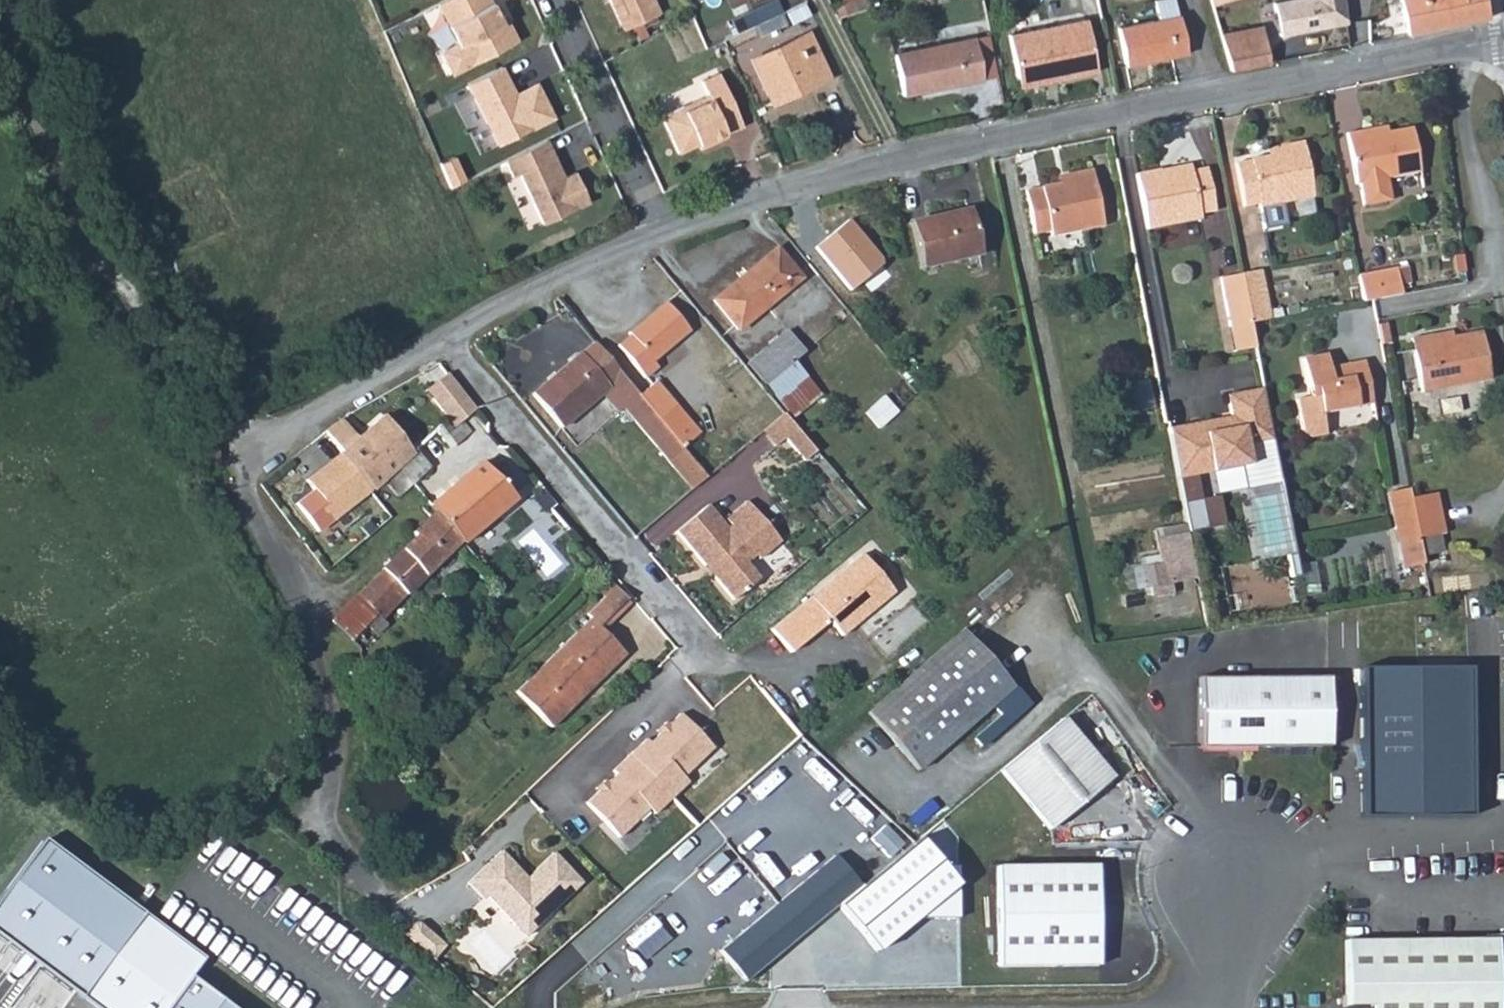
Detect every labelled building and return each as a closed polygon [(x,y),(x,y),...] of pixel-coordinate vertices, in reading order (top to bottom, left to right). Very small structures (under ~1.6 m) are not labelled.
[(483,0),(442,0),(430,6),(449,45),(436,52),(435,59),(442,74),(449,76),(511,43),(502,26),(497,30),(492,20),(483,0)] [(620,27),(657,11),(652,0),(608,0),(620,27)] [(1183,53),(1177,14),(1173,14),(1170,0),(1152,0),(1155,19),(1116,28),(1123,65),(1183,53)] [(1271,2),(1278,33),(1344,21),(1341,0),(1279,0),(1271,2)] [(1404,33),(1485,18),(1482,0),(1398,0),(1404,33)] [(497,17),(492,20),(497,30),(502,26),(497,17)] [(1019,85),(1094,69),(1084,19),(1009,34),(1019,85)] [(1234,49),(1261,43),(1259,24),(1229,30),(1234,49)] [(1227,70),(1266,62),(1261,43),(1234,49),(1229,30),(1218,32),(1227,70)] [(827,75),(807,31),(750,57),(770,102),(827,75)] [(901,93),(979,78),(971,36),(893,52),(901,93)] [(507,81),(499,66),(465,84),(498,145),(552,116),(535,83),(514,94),(509,97),(502,84),(507,81)] [(743,124),(719,71),(701,79),(707,93),(660,113),(678,151),(697,142),(706,138),(709,142),(726,134),(725,131),(743,124)] [(514,94),(507,81),(502,84),(509,97),(514,94)] [(1384,125),(1359,130),(1360,135),(1385,131),(1384,125)] [(1360,135),(1359,130),(1343,133),(1353,184),(1357,183),(1361,205),(1388,200),(1384,178),(1416,171),(1407,126),(1385,131),(1360,135)] [(706,138),(697,142),(699,146),(709,142),(706,138)] [(560,169),(545,139),(504,160),(511,176),(518,172),(543,222),(589,199),(574,169),(563,175),(558,177),(556,171),(560,169)] [(1279,153),(1264,156),(1232,162),(1241,206),(1256,203),(1262,228),(1283,224),(1279,203),(1310,197),(1299,142),(1278,145),(1278,147),(1279,153)] [(1263,149),(1264,156),(1279,153),(1278,147),(1263,149)] [(1156,176),(1188,170),(1187,163),(1155,170),(1156,176)] [(1202,168),(1188,170),(1156,176),(1155,170),(1132,174),(1142,228),(1196,217),(1195,212),(1210,209),(1202,168)] [(1066,180),(1056,183),(1024,189),(1033,233),(1046,231),(1047,235),(1099,224),(1088,169),(1065,174),(1066,180)] [(1055,176),(1056,183),(1066,180),(1065,174),(1055,176)] [(922,266),(978,253),(967,208),(912,221),(922,266)] [(849,219),(817,245),(853,289),(885,263),(849,219)] [(736,331),(800,278),(775,248),(712,302),(736,331)] [(1359,301),(1398,294),(1393,266),(1355,273),(1359,301)] [(1258,268),(1236,272),(1249,322),(1268,318),(1267,312),(1258,268)] [(1246,322),(1236,272),(1216,276),(1225,326),(1246,322)] [(689,334),(665,305),(628,334),(630,337),(616,347),(643,381),(656,370),(652,363),(689,334)] [(1230,352),(1251,348),(1246,322),(1225,326),(1230,352)] [(1448,328),(1424,333),(1425,340),(1449,335),(1448,328)] [(1425,340),(1424,333),(1408,337),(1418,391),(1487,378),(1478,329),(1449,335),(1425,340)] [(746,364),(764,385),(803,352),(785,330),(746,364)] [(640,398),(592,342),(579,353),(607,385),(599,392),(617,413),(623,408),(634,421),(648,408),(640,398)] [(560,425),(599,392),(607,385),(579,353),(533,392),(560,425)] [(1327,376),(1326,368),(1323,354),(1301,357),(1306,388),(1300,388),(1296,394),(1302,421),(1308,425),(1322,423),(1321,412),(1370,402),(1362,361),(1341,365),(1340,374),(1327,376)] [(1341,365),(1326,368),(1327,376),(1340,374),(1341,365)] [(447,420),(454,429),(461,423),(478,411),(450,373),(426,390),(447,420)] [(648,408),(683,449),(701,434),(658,383),(640,398),(648,408)] [(1269,442),(1259,391),(1224,398),(1228,419),(1229,424),(1220,425),(1220,421),(1167,431),(1176,481),(1194,477),(1210,474),(1239,468),(1248,467),(1244,447),(1269,442)] [(878,425),(895,410),(884,396),(867,410),(878,425)] [(668,462),(683,449),(648,408),(634,421),(668,462)] [(416,448),(383,413),(357,437),(341,452),(371,491),(382,481),(396,467),(414,450),(416,448)] [(783,415),(768,428),(783,445),(787,442),(798,432),(783,415)] [(357,437),(341,419),(340,418),(324,431),(341,452),(357,437)] [(434,430),(447,447),(468,432),(461,423),(454,429),(447,420),(434,430)] [(816,453),(798,432),(787,442),(804,463),(816,453)] [(1248,467),(1273,462),(1269,442),(1244,447),(1248,467)] [(414,450),(426,463),(434,456),(422,443),(416,448),(414,450)] [(693,491),(707,478),(683,449),(668,462),(693,491)] [(396,467),(410,483),(429,466),(426,463),(414,450),(396,467)] [(371,491),(341,452),(306,479),(313,488),(307,493),(318,508),(324,503),(336,518),(371,491)] [(460,541),(462,543),(515,499),(480,462),(429,505),(433,510),(437,514),(460,541)] [(1248,467),(1239,468),(1244,490),(1259,563),(1282,559),(1287,579),(1294,578),(1273,462),(1248,467)] [(396,497),(410,483),(396,467),(382,481),(396,497)] [(1239,468),(1210,474),(1215,496),(1244,490),(1239,468)] [(1205,531),(1194,477),(1176,481),(1187,534),(1205,531)] [(1417,551),(1412,526),(1439,521),(1431,481),(1405,485),(1404,477),(1381,481),(1394,555),(1417,551)] [(760,540),(770,531),(748,504),(737,513),(760,540)] [(750,550),(760,540),(737,513),(726,522),(731,528),(727,532),(708,508),(676,534),(716,582),(750,550)] [(415,536),(437,514),(433,510),(412,532),(415,536)] [(415,536),(359,594),(379,614),(369,624),(379,635),(389,625),(393,629),(402,620),(393,610),(460,541),(437,514),(415,536)] [(760,540),(770,552),(780,544),(770,531),(760,540)] [(1194,581),(1185,534),(1153,540),(1156,559),(1140,562),(1145,590),(1194,581)] [(759,561),(770,552),(760,540),(750,550),(755,557),(759,561)] [(746,566),(755,557),(750,550),(716,582),(733,602),(759,581),(746,566)] [(895,592),(863,555),(773,632),(792,654),(830,622),(842,637),(895,592)] [(602,596),(614,585),(602,572),(590,582),(602,596)] [(597,600),(610,614),(626,598),(614,585),(602,596),(597,600)] [(359,594),(333,621),(352,640),(354,638),(360,632),(369,624),(379,614),(359,594)] [(596,627),(610,614),(597,600),(584,613),(589,620),(596,627)] [(625,655),(596,627),(589,620),(515,692),(550,728),(568,711),(563,706),(589,680),(594,685),(625,655)] [(866,713),(918,771),(989,708),(1012,687),(961,629),(866,713)] [(360,632),(354,638),(363,649),(370,643),(360,632)] [(1468,672),(1363,672),(1363,805),(1468,805),(1468,672)] [(1332,746),(1330,677),(1200,677),(1202,748),(1332,746)] [(563,706),(568,711),(594,685),(589,680),(563,706)] [(1028,705),(1012,687),(989,708),(996,716),(972,737),(981,747),(1028,705)] [(1066,715),(1003,768),(1054,827),(1116,774),(1066,715)] [(1085,735),(1102,755),(1125,736),(1108,715),(1085,735)] [(626,755),(669,800),(686,784),(680,779),(711,750),(678,716),(666,727),(658,735),(648,745),(642,739),(626,755)] [(655,732),(658,735),(666,727),(663,724),(655,732)] [(669,800),(626,755),(610,770),(615,775),(605,784),(596,792),(584,804),(617,839),(647,810),(652,816),(669,800)] [(596,792),(605,784),(602,781),(594,789),(596,792)] [(922,840),(842,903),(877,947),(912,919),(951,920),(953,886),(956,883),(922,840)] [(0,909),(0,929),(80,994),(145,914),(56,841),(0,909)] [(526,913),(536,925),(580,883),(552,853),(525,879),(517,879),(510,870),(514,867),(499,851),(465,883),(480,899),(484,896),(512,925),(526,913)] [(835,859),(785,899),(808,928),(858,888),(835,859)] [(517,879),(525,879),(514,867),(510,870),(517,879)] [(1098,867),(998,868),(999,968),(1099,967),(1098,867)] [(740,983),(808,928),(785,899),(716,954),(740,983)] [(523,937),(536,925),(526,913),(512,925),(523,937)] [(145,914),(80,994),(99,1007),(233,1007),(183,972),(196,954),(145,914)] [(1345,937),(1343,1005),(1370,1005),(1370,1007),(1496,1007),(1496,936),(1345,937)]
